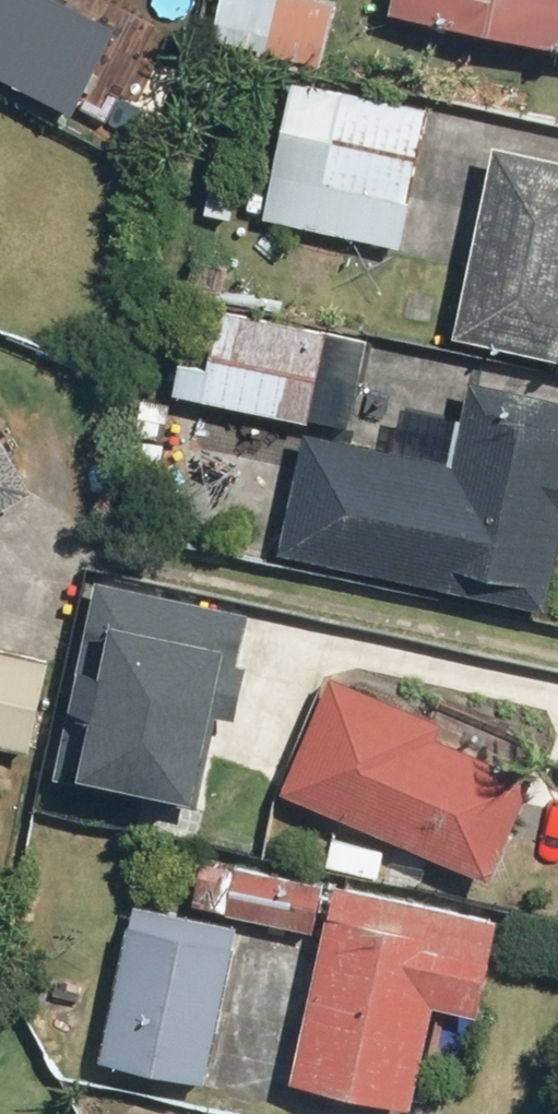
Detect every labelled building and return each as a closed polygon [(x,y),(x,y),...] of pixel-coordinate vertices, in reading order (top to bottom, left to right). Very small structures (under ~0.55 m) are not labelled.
[(2,20),(10,0),(0,0),(0,19),(2,20)] [(220,40),(336,58),(345,0),(226,0),(220,40)] [(397,7),(557,38),(557,0),(398,0),(397,7)] [(298,75),(270,215),(408,243),(436,103),(298,75)] [(506,138),(467,333),(557,351),(557,149),(506,138)] [(378,329),(227,299),(217,347),(191,342),(181,390),(359,426),(378,329)] [(404,443),(314,427),(291,552),(557,602),(557,396),(478,381),(468,432),(409,421),(404,443)] [(43,491),(0,412),(0,515),(43,491)] [(104,578),(68,757),(199,783),(217,694),(232,697),(250,608),(104,578)] [(46,745),(62,659),(0,647),(0,736),(46,745)] [(340,670),(292,786),(507,875),(554,760),(340,670)] [(334,882),(210,853),(198,907),(322,936),(334,882)] [(509,912),(344,878),(302,1078),(427,1104),(448,1003),(488,1011),(509,912)] [(249,925),(142,903),(111,1054),(218,1076),(249,925)] [(173,1113),(197,1113),(191,1103),(173,1113)]
